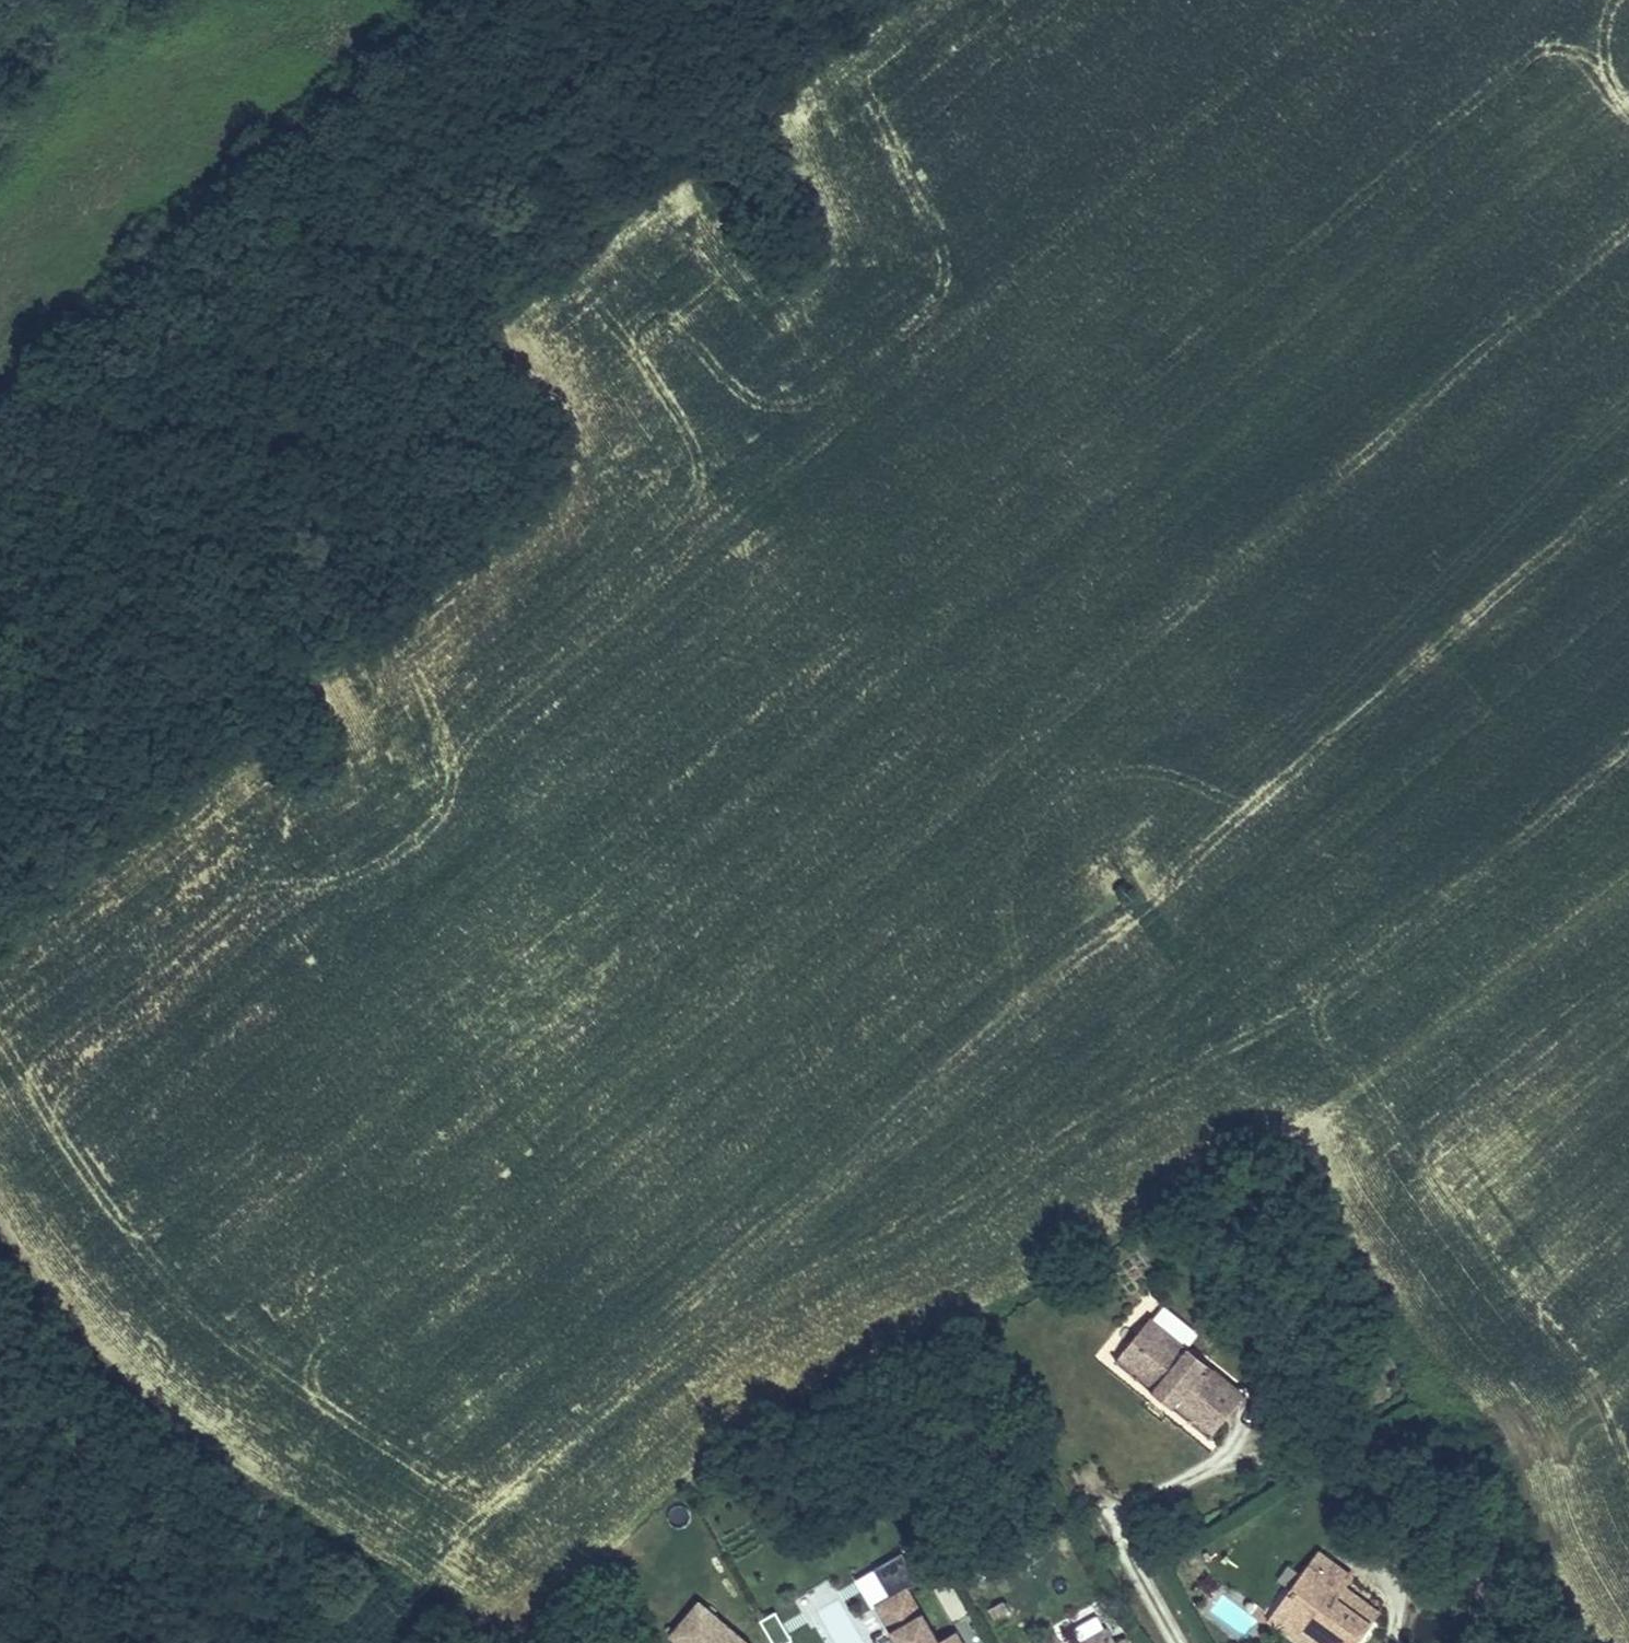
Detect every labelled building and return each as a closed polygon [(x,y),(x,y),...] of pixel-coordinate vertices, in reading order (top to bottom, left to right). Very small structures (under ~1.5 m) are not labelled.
[(1189,1412),(1224,1368),(1127,1290),(1092,1335),(1189,1412)] [(1300,1538),(1265,1587),(1281,1598),(1277,1606),(1325,1641),(1352,1604),(1316,1582),(1324,1570),(1331,1561),(1300,1538)] [(853,1580),(887,1642),(961,1642),(955,1632),(936,1642),(904,1582),(913,1577),(901,1555),(853,1580)] [(1359,1594),(1324,1570),(1316,1582),(1352,1604),(1359,1594)] [(1265,1587),(1253,1603),(1309,1642),(1323,1642),(1325,1641),(1277,1606),(1281,1598),(1265,1587)] [(715,1602),(675,1626),(685,1642),(740,1642),(715,1602)] [(756,1623),(767,1642),(790,1642),(791,1642),(775,1613),(756,1623)] [(1078,1642),(1092,1642),(1104,1637),(1093,1618),(1071,1630),(1078,1642)] [(1118,1630),(1104,1637),(1092,1642),(1125,1642),(1118,1630)]
